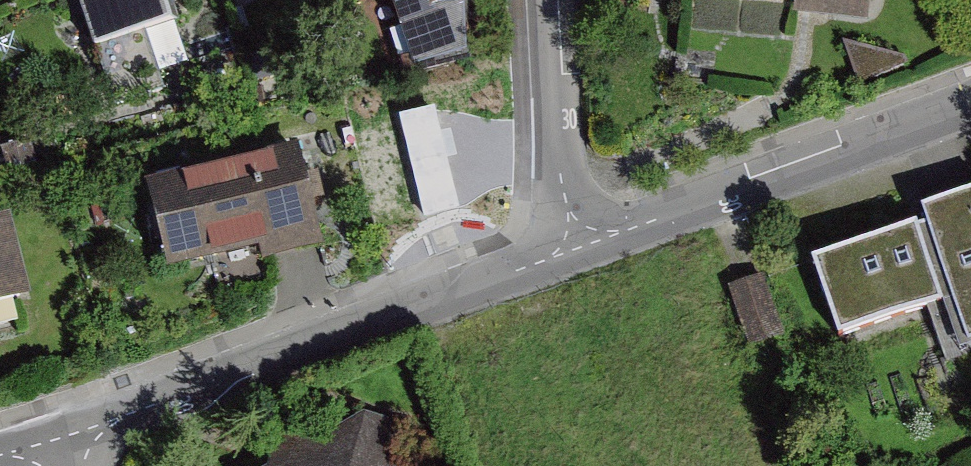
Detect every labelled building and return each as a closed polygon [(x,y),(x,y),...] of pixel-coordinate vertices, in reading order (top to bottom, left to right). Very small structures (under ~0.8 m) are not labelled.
[(106,53),(175,31),(166,0),(89,0),(106,53)] [(689,9),(872,26),(874,0),(690,0),(689,9)] [(466,113),(402,128),(421,206),(485,191),(466,113)] [(297,149),(145,189),(167,274),(259,250),(263,267),(324,251),(297,149)] [(820,262),(851,345),(958,305),(970,341),(970,206),(820,262)] [(0,233),(0,315),(38,307),(21,228),(0,233)] [(750,349),(784,337),(764,277),(730,288),(750,349)] [(268,465),(403,465),(375,417),(318,452),(281,438),(268,465)]
